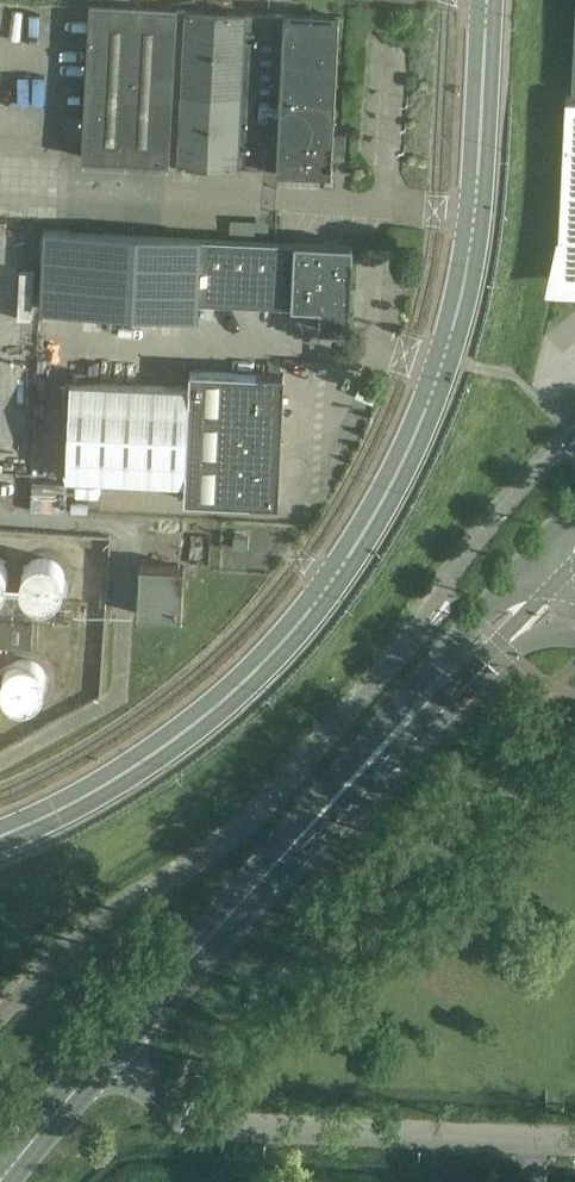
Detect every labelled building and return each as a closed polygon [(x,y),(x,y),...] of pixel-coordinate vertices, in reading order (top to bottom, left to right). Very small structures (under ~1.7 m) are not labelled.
[(339,15),(283,12),(283,13),(246,11),(245,10),(186,7),(185,9),(176,9),(177,7),(91,4),(83,157),(169,162),(170,160),(179,161),(179,163),(279,166),(278,168),(333,170),(334,151),(345,151),(345,132),(334,132),(339,15)] [(567,96),(558,278),(556,278),(556,281),(565,281),(574,281),(574,96),(567,96)] [(69,233),(44,232),(41,284),(66,286),(69,233)] [(292,307),(296,244),(202,239),(71,232),(67,312),(197,319),(198,303),(292,307)] [(296,243),(296,244),(292,307),(321,309),(320,330),(350,331),(353,245),(296,243)] [(281,417),(283,373),(190,369),(189,387),(188,413),(281,417)] [(185,482),(186,456),(188,413),(189,387),(70,381),(66,477),(185,482)] [(279,460),(281,417),(188,413),(186,456),(279,460)] [(186,456),(185,482),(184,500),(277,503),(279,460),(186,456)] [(209,565),(211,536),(191,535),(189,563),(209,565)] [(234,535),(233,548),(248,549),(249,536),(234,535)] [(21,578),(21,580),(21,582),(22,584),(22,586),(23,588),(24,590),(25,592),(26,594),(28,595),(29,597),(31,598),(33,599),(35,600),(37,601),(39,601),(43,601),(45,601),(47,601),(49,600),(51,600),(53,599),(55,598),(57,596),(58,595),(60,593),(61,592),(62,590),(63,588),(64,586),(64,584),(64,582),(65,580),(64,578),(64,576),(64,573),(63,571),(62,570),(61,568),(60,566),(58,564),(57,563),(55,562),(53,561),(51,560),(49,559),(47,558),(43,558),(41,558),(39,558),(37,559),(35,560),(33,561),(31,562),(29,563),(28,564),(26,566),(25,568),(24,570),(23,571),(22,573),(22,575),(21,578)] [(182,617),(184,566),(141,564),(138,614),(182,617)] [(29,655),(31,624),(0,622),(0,628),(0,653),(29,655)] [(2,678),(2,680),(2,682),(3,684),(3,687),(4,689),(5,690),(6,692),(7,694),(9,696),(10,697),(12,698),(14,699),(16,700),(18,701),(20,701),(22,702),(24,702),(26,702),(28,702),(30,701),(32,700),(36,698),(38,697),(39,696),(41,694),(42,692),(43,690),(44,689),(45,687),(45,684),(45,682),(46,680),(45,678),(45,676),(45,674),(44,672),(43,670),(42,668),(41,666),(39,665),(36,662),(32,660),(28,659),(24,659),(20,659),(18,659),(16,660),(12,662),(10,663),(9,665),(7,666),(6,668),(5,670),(4,672),(3,674),(3,676),(2,678)]
